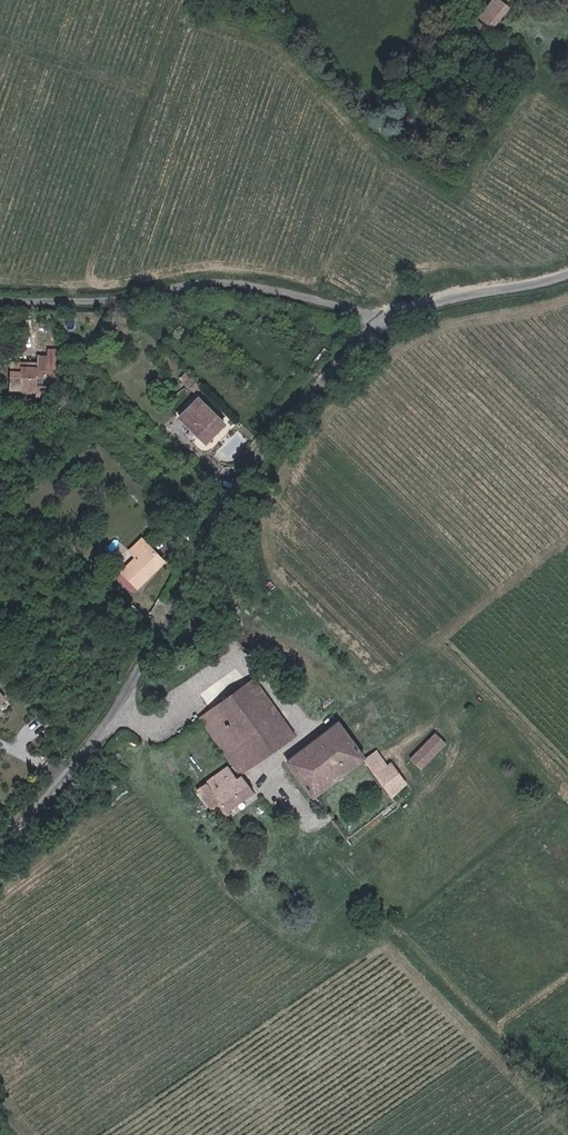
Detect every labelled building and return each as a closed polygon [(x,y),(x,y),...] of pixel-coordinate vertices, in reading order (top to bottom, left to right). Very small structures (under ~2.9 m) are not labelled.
[(500,0),(493,0),(480,17),(493,27),(508,6),(500,0)] [(477,21),(471,30),(476,34),(483,25),(477,21)] [(21,365),(22,361),(10,360),(8,387),(35,389),(34,395),(46,397),(47,384),(37,383),(38,373),(57,374),(59,348),(49,347),(48,356),(38,355),(37,362),(37,366),(21,365)] [(183,417),(208,442),(227,424),(202,398),(183,417)] [(124,569),(140,586),(167,560),(149,541),(135,554),(137,557),(124,569)] [(255,674),(203,714),(241,763),(247,772),(300,732),(255,674)] [(489,714),(481,705),(469,716),(477,725),(489,714)] [(291,764),(305,781),(318,797),(367,757),(341,724),(291,764)] [(419,769),(445,744),(436,735),(411,761),(419,769)] [(367,760),(379,776),(391,767),(378,752),(367,760)] [(379,776),(396,797),(409,787),(393,766),(391,767),(379,776)] [(241,779),(234,768),(199,791),(220,822),(232,814),(229,810),(257,791),(246,776),(241,779)]
